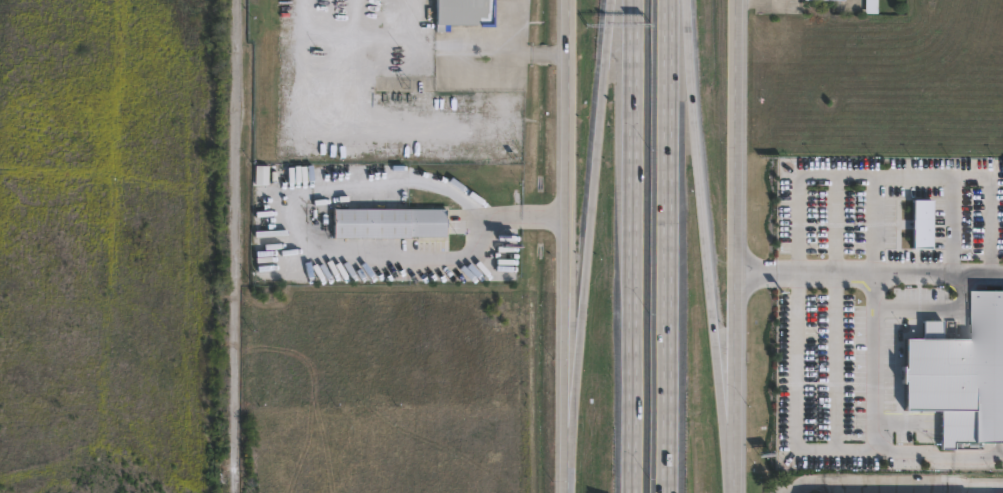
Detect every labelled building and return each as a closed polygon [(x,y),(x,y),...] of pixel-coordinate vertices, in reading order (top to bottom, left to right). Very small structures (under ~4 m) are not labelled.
[(439,26),(439,0),(494,0),(494,28),(481,28),(481,27),(451,27),(451,33),(437,33),(437,26),(439,26)] [(867,14),(867,0),(879,0),(879,14),(868,14),(867,14)] [(446,240),(334,239),(334,211),(446,212),(446,240)] [(971,293),(1002,292),(1002,449),(936,450),(936,410),(900,411),(900,341),(971,340),(971,293)]
